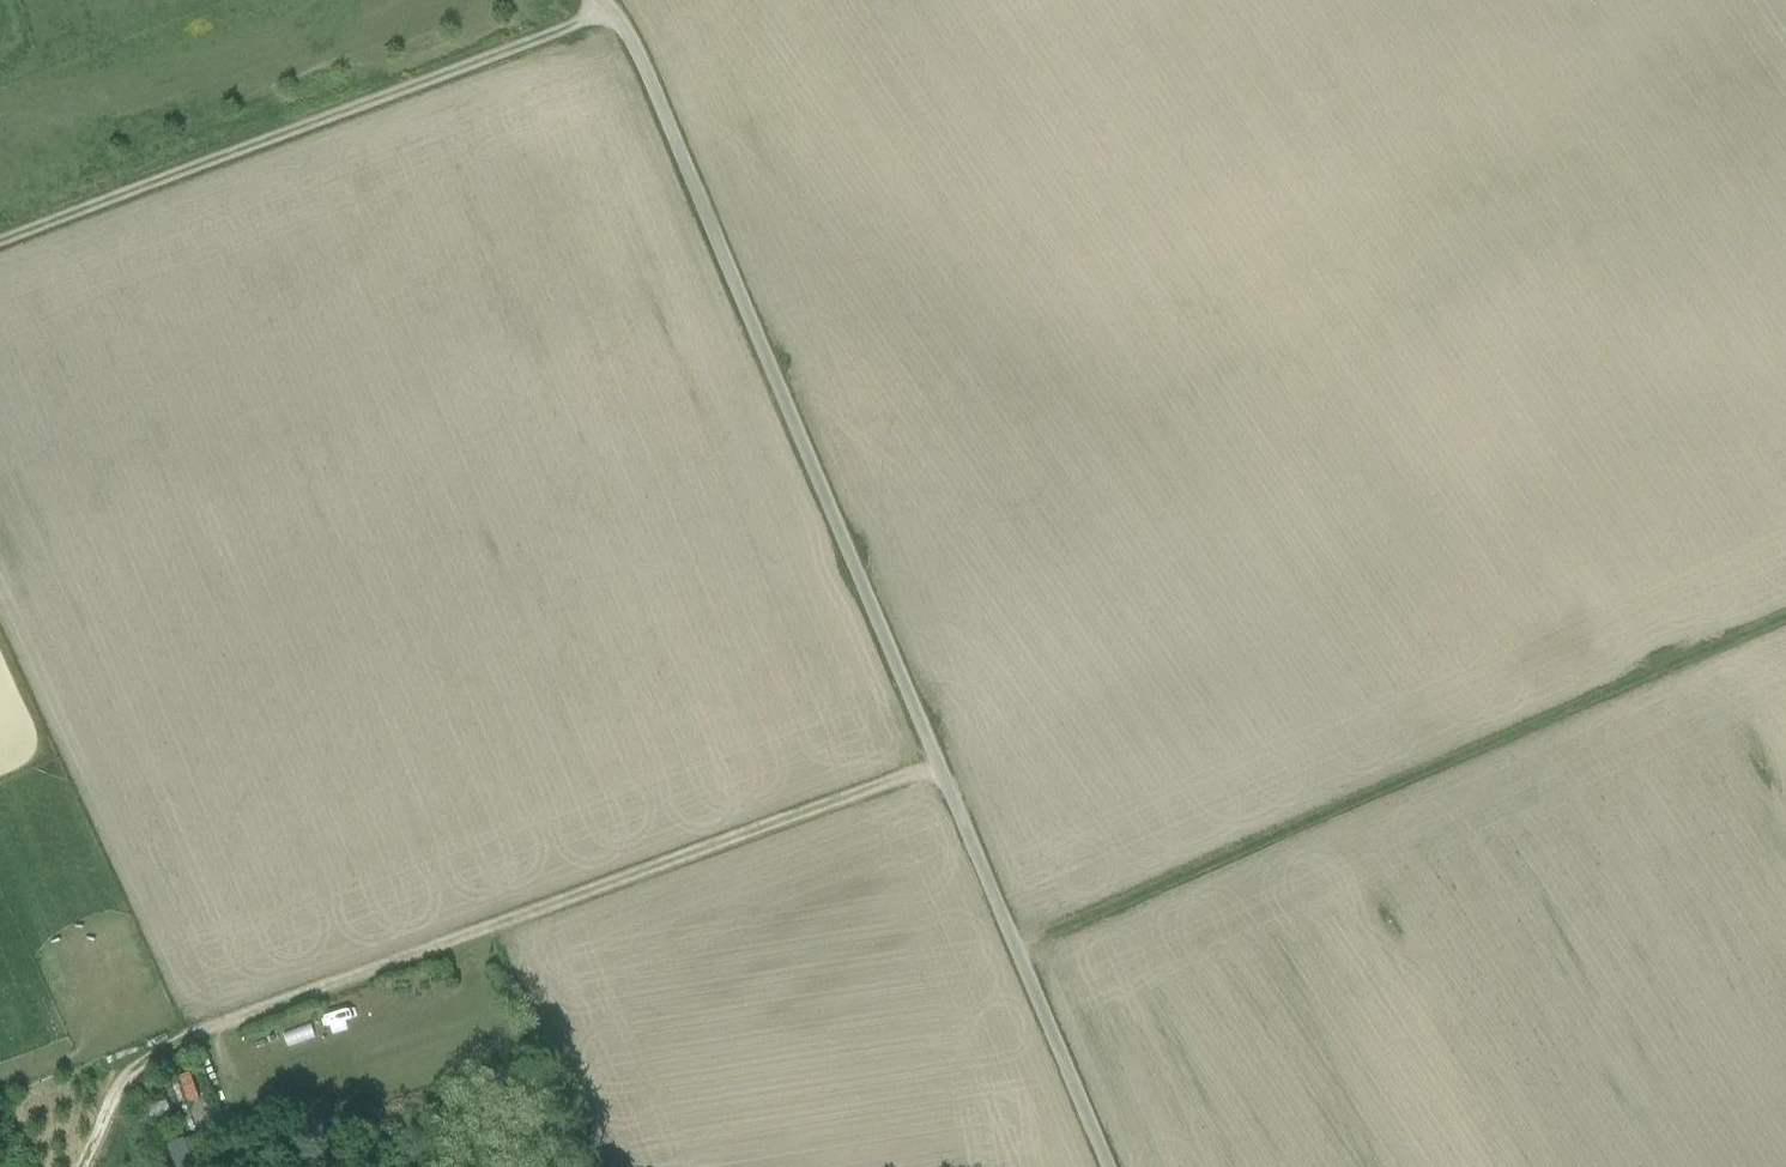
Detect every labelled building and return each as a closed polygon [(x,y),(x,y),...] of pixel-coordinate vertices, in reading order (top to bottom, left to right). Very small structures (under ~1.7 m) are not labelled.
[(195,1071),(180,1074),(185,1102),(201,1099),(195,1071)] [(195,1139),(180,1145),(185,1158),(201,1152),(195,1139)] [(180,1145),(164,1151),(171,1166),(189,1166),(185,1158),(180,1145)]
